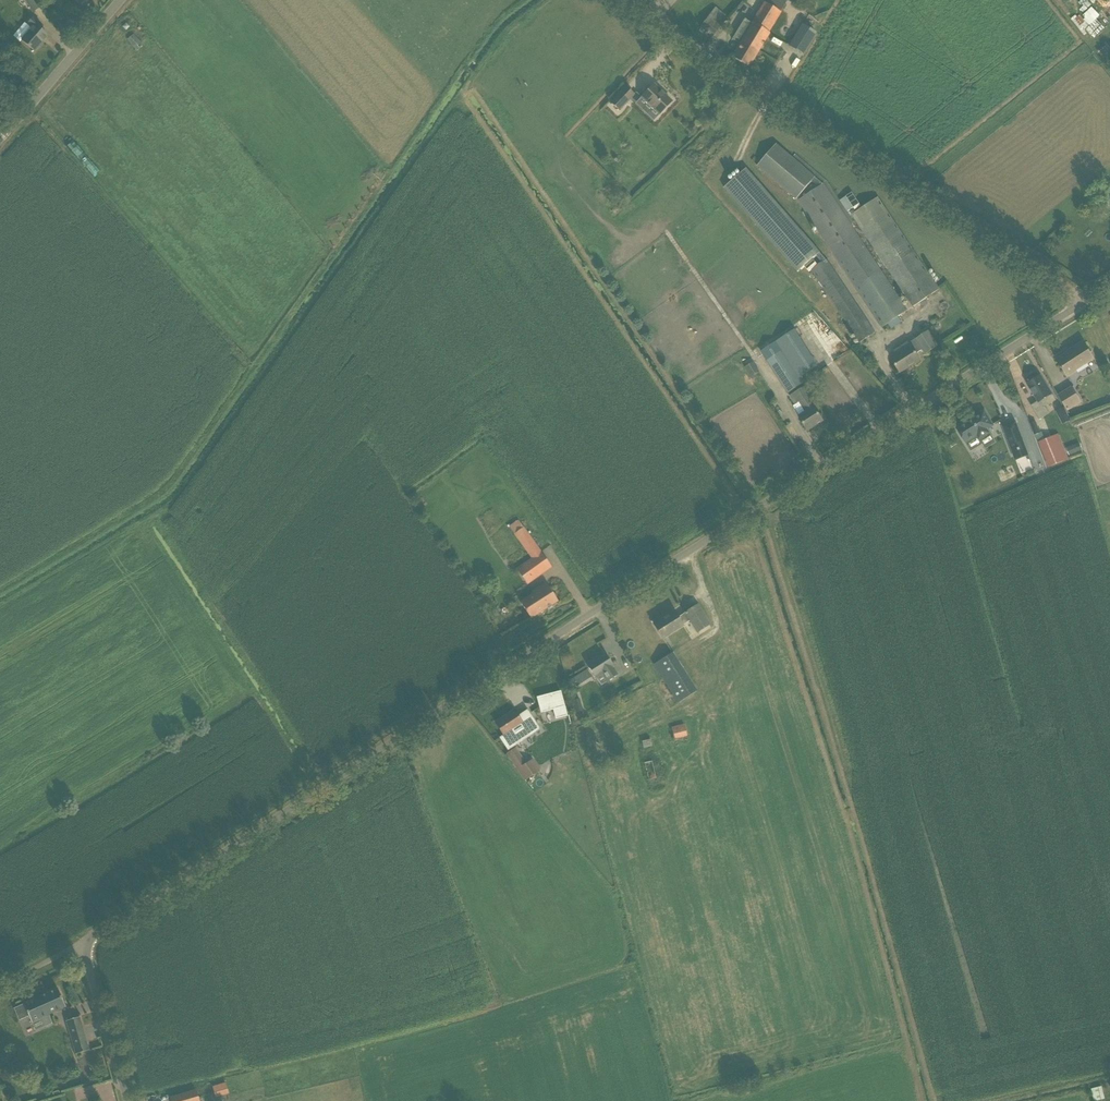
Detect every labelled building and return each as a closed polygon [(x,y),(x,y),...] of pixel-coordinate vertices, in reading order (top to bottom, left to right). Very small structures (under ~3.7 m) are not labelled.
[(33,12),(42,7),(38,0),(26,0),(33,12)] [(53,16),(64,2),(61,0),(51,0),(44,8),(53,16)] [(1083,6),(1079,9),(1082,13),(1092,5),(1088,0),(1084,0),(1081,2),(1083,6)] [(740,44),(732,58),(749,68),(754,58),(769,34),(767,33),(779,13),(764,2),(751,23),(744,19),(737,30),(732,39),(740,44)] [(1081,17),(1090,25),(1101,15),(1093,6),(1081,17)] [(715,8),(700,28),(712,37),(727,17),(715,8)] [(33,28),(22,41),(34,51),(35,51),(37,50),(40,47),(40,44),(48,36),(37,27),(40,23),(33,17),(28,24),(33,28)] [(790,46),(802,54),(815,33),(802,25),(790,46)] [(127,39),(136,50),(142,44),(134,34),(127,39)] [(641,97),(659,114),(671,102),(653,85),(641,97)] [(610,103),(618,111),(634,95),(626,87),(610,103)] [(798,200),(883,327),(907,310),(823,184),(776,144),(757,166),(797,199),(812,181),(819,186),(798,200)] [(812,270),(860,343),(875,333),(826,261),(746,168),(724,188),(798,272),(803,267),(807,271),(820,260),(823,263),(812,270)] [(861,206),(852,192),(846,196),(855,210),(861,206)] [(939,289),(878,197),(853,214),(913,306),(939,289)] [(1092,204),(1088,213),(1096,217),(1097,215),(1100,208),(1092,204)] [(897,355),(891,359),(894,363),(900,372),(920,359),(917,354),(923,350),(926,354),(938,346),(932,337),(928,331),(916,339),(910,343),(910,342),(895,351),(897,355)] [(1063,369),(1068,377),(1077,371),(1076,370),(1094,359),(1083,342),(1070,350),(1070,351),(1057,360),(1062,369),(1063,369)] [(767,360),(788,393),(803,383),(782,350),(767,360)] [(754,361),(745,367),(751,377),(760,371),(754,361)] [(1032,407),(1040,419),(1048,414),(1044,407),(1055,400),(1041,376),(1028,384),(1039,402),(1032,407)] [(799,417),(808,430),(823,420),(815,408),(816,407),(803,387),(790,396),(795,405),(799,402),(806,413),(799,417)] [(1059,395),(1068,410),(1081,402),(1071,387),(1059,395)] [(1057,412),(1063,424),(1070,420),(1064,409),(1057,412)] [(984,411),(957,428),(971,452),(983,444),(980,439),(990,433),(987,429),(993,426),(984,411)] [(1035,435),(1049,467),(1069,458),(1059,434),(1045,439),(1042,432),(1040,432),(1036,421),(1030,423),(1035,435)] [(1015,422),(1003,426),(1013,453),(1026,449),(1015,422)] [(1080,443),(1067,448),(1070,455),(1083,450),(1080,443)] [(528,534),(519,541),(527,554),(537,547),(528,534)] [(512,539),(506,543),(510,548),(515,544),(512,539)] [(541,552),(517,569),(527,584),(551,566),(541,552)] [(520,602),(531,618),(558,601),(546,583),(533,592),(534,594),(520,602)] [(654,624),(663,639),(690,621),(697,632),(709,625),(697,605),(685,613),(678,618),(674,612),(654,624)] [(654,664),(678,703),(697,691),(673,652),(654,664)] [(606,654),(587,666),(594,676),(595,676),(596,678),(602,674),(607,682),(618,675),(613,668),(614,667),(606,654)] [(587,669),(571,679),(576,687),(592,677),(587,669)] [(560,692),(537,698),(541,712),(553,709),(556,719),(567,716),(560,692)] [(579,698),(571,701),(575,713),(583,711),(579,698)] [(514,710),(495,723),(504,735),(500,738),(508,750),(514,746),(514,745),(520,740),(530,734),(531,734),(533,733),(539,729),(527,711),(522,714),(518,716),(514,710)] [(671,727),(675,739),(687,736),(684,724),(671,727)] [(642,741),(644,748),(652,746),(650,739),(642,741)] [(516,748),(507,754),(525,781),(540,771),(532,759),(526,763),(516,748)] [(644,764),(648,779),(665,775),(661,759),(644,764)] [(24,1003),(23,1003),(32,1024),(33,1023),(41,1020),(44,1027),(52,1024),(49,1016),(48,1014),(65,1007),(66,1007),(57,988),(57,989),(24,1003)] [(76,1054),(89,1050),(79,1018),(80,1018),(80,1017),(66,1021),(76,1054)] [(212,1086),(216,1097),(229,1094),(225,1082),(212,1086)] [(1094,1100),(1095,1100),(1104,1099),(1102,1087),(1091,1089),(1094,1100)] [(172,1100),(199,1100),(196,1090),(171,1097),(172,1100)]
